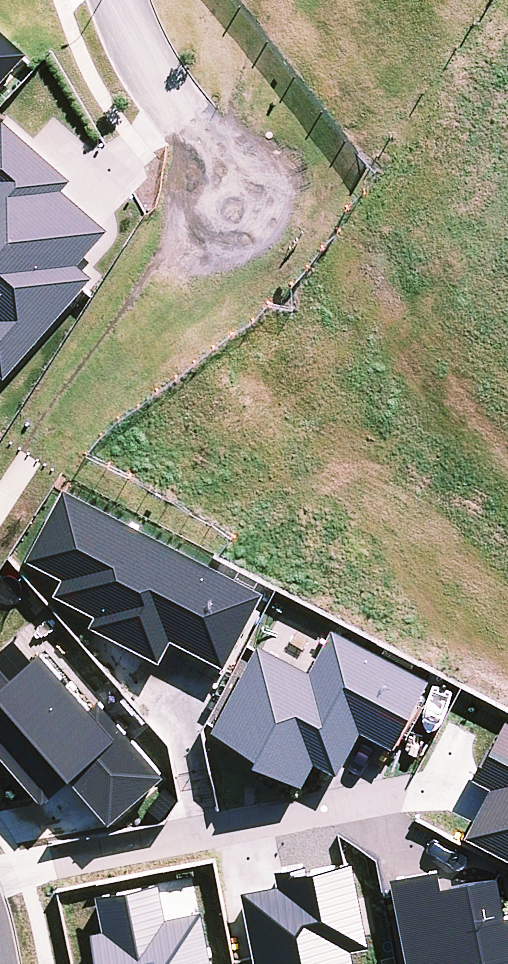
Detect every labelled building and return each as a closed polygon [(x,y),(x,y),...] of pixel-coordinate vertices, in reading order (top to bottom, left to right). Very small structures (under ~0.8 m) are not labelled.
[(33,59),(0,28),(0,94),(33,59)] [(2,376),(81,286),(91,275),(76,262),(107,226),(61,187),(69,177),(2,119),(0,122),(0,374),(2,376)] [(264,591),(64,487),(27,558),(64,577),(55,594),(94,614),(89,624),(160,661),(172,638),(225,666),(264,591)] [(258,644),(212,729),(259,754),(255,761),(301,786),(314,762),(337,774),(360,730),(393,747),(429,680),(332,628),(309,671),(258,644)] [(43,801),(70,777),(108,822),(163,774),(98,700),(90,707),(40,651),(31,659),(12,637),(0,647),(0,752),(39,798),(43,801)] [(466,837),(507,859),(507,722),(506,721),(491,749),(487,747),(471,777),(492,788),(466,837)] [(351,951),(370,948),(352,863),(345,864),(307,872),(306,865),(275,870),(278,886),(241,893),(255,963),(354,963),(351,951)] [(505,917),(497,876),(442,887),(438,868),(390,878),(407,963),(507,963),(507,916),(505,917)] [(92,931),(98,963),(211,963),(201,910),(166,917),(160,882),(98,894),(104,929),(92,931)]
